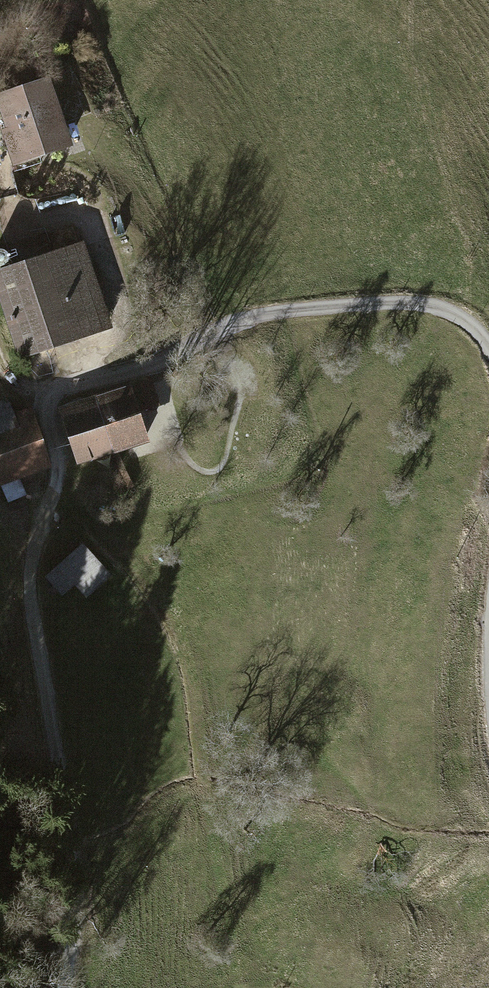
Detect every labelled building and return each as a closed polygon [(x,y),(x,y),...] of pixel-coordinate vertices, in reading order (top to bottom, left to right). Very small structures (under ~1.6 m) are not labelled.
[(20,159),(68,143),(47,81),(0,97),(0,100),(10,130),(3,132),(12,159),(19,157),(20,159)] [(16,347),(107,318),(83,244),(0,271),(0,297),(16,347)] [(149,383),(97,400),(111,446),(112,447),(146,436),(137,409),(155,403),(149,383)] [(28,404),(13,409),(6,391),(0,394),(0,481),(50,463),(28,404)] [(111,446),(97,400),(63,413),(77,457),(111,446)] [(90,545),(51,581),(68,598),(81,586),(93,599),(119,575),(90,545)]
